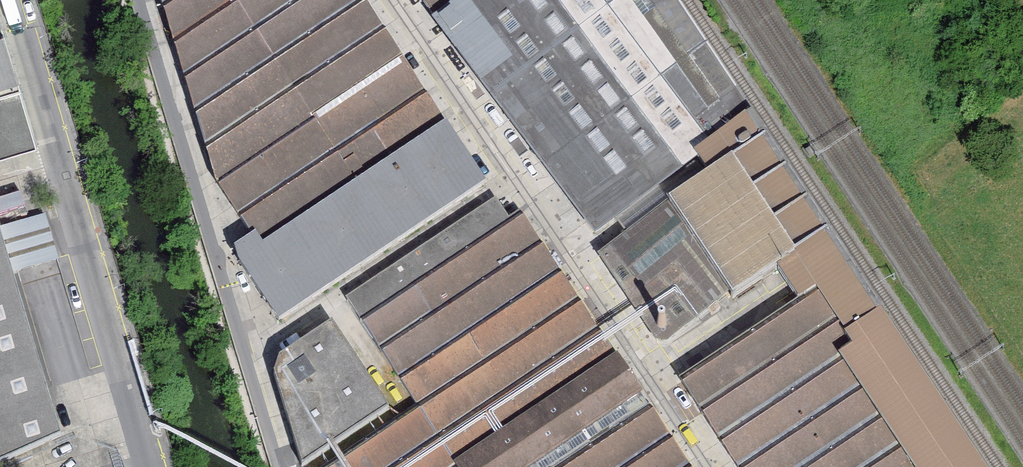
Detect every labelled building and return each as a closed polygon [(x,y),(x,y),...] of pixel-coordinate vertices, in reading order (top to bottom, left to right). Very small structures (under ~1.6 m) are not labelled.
[(357,0),(156,0),(215,197),(250,250),(232,262),(278,332),(486,195),(357,0)] [(760,147),(663,0),(421,0),(594,256),(663,211),(760,147)] [(34,147),(0,34),(0,157),(34,147)] [(663,211),(728,310),(780,276),(807,317),(853,287),(760,147),(663,211)] [(663,211),(594,256),(659,355),(728,310),(663,211)] [(650,418),(513,212),(354,317),(417,413),(335,466),(575,466),(650,418)] [(0,241),(0,462),(60,439),(0,241)] [(736,466),(974,466),(853,287),(807,317),(748,357),(689,397),(736,466)] [(332,331),(278,367),(271,381),(296,466),(311,466),(388,416),(332,331)] [(89,348),(54,356),(59,379),(94,372),(89,348)] [(575,466),(683,466),(650,418),(575,466)]
